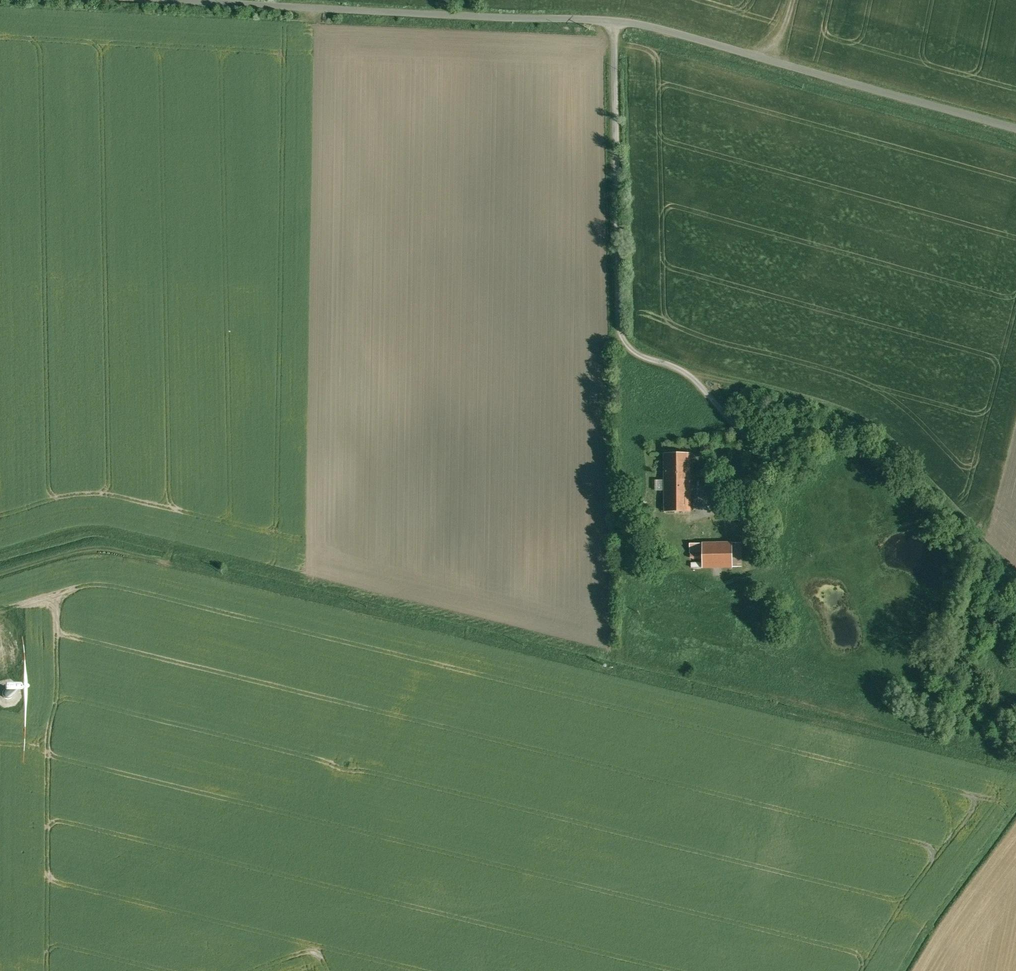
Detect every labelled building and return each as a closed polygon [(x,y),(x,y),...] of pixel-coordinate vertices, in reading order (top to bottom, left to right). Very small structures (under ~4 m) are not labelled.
[(690,453),(664,453),(664,491),(690,491),(690,453)] [(690,491),(664,491),(664,511),(690,511),(690,491)] [(740,543),(702,543),(702,567),(741,566),(740,543)]
